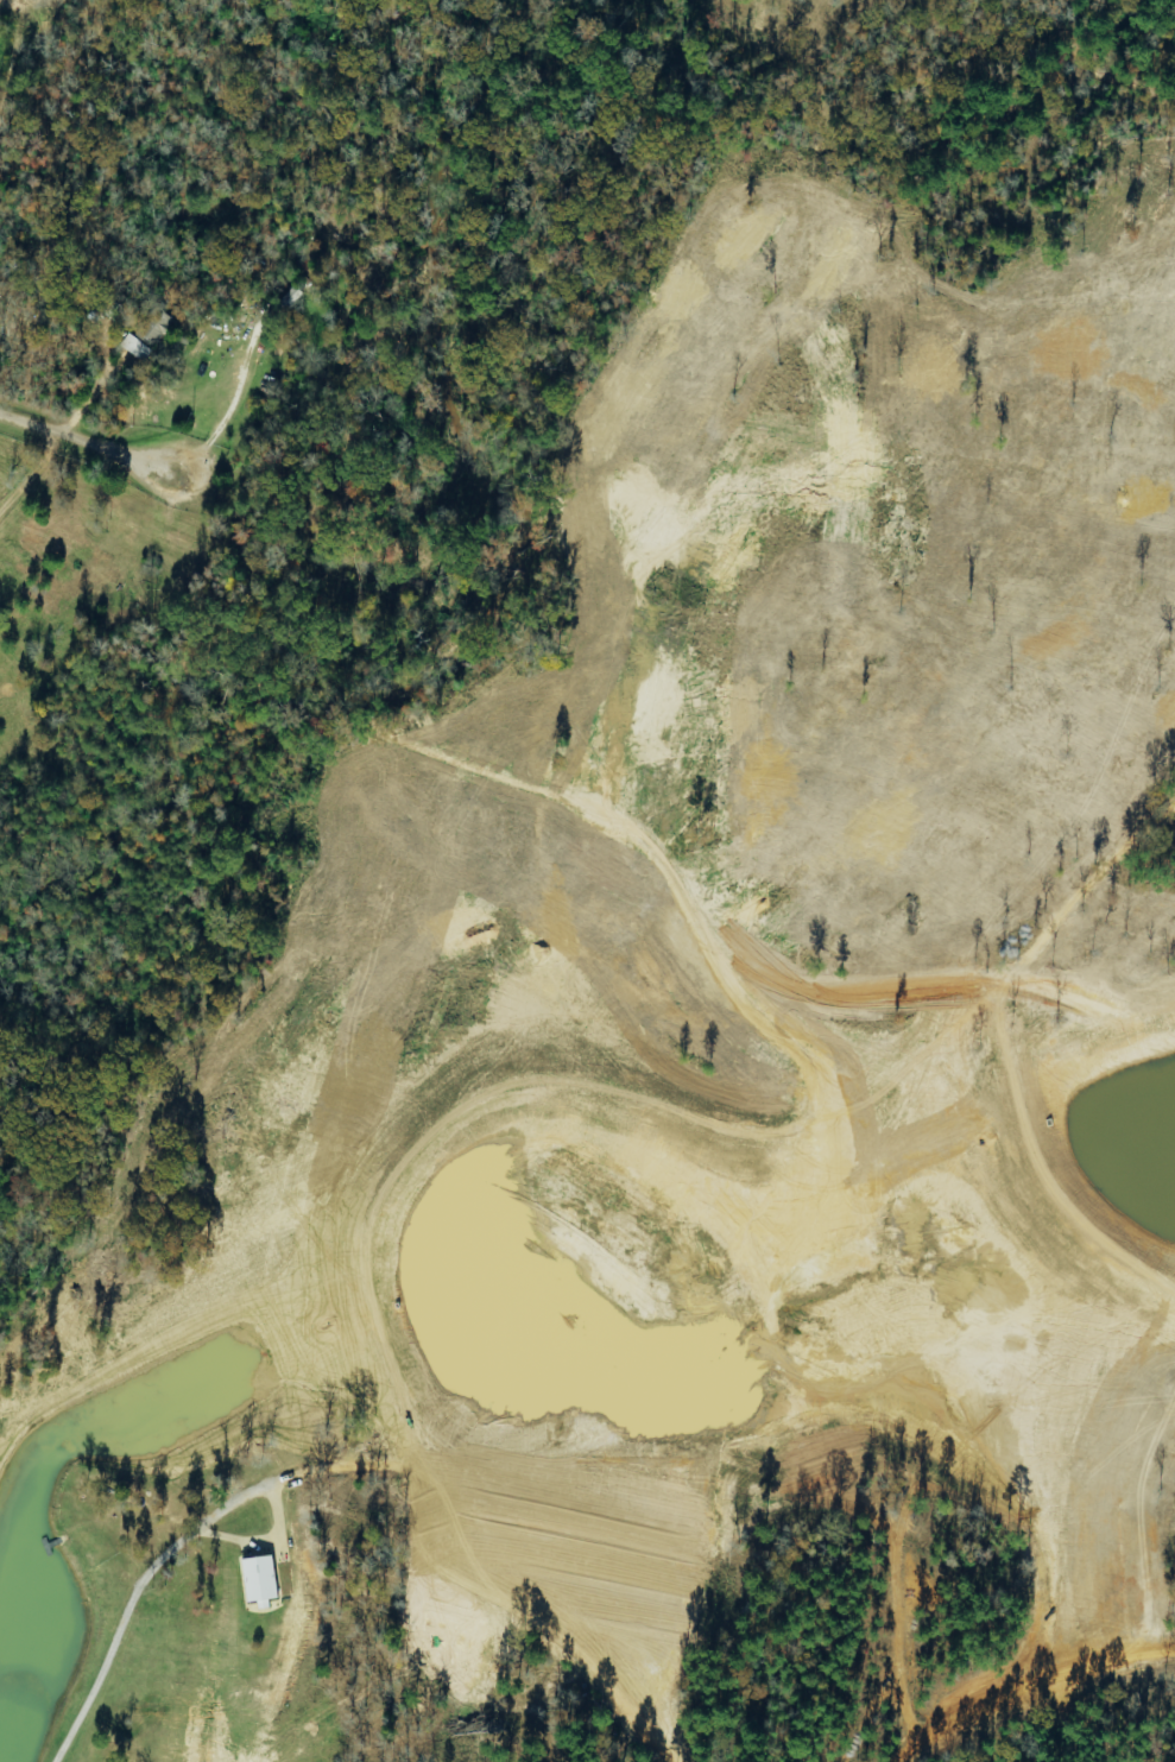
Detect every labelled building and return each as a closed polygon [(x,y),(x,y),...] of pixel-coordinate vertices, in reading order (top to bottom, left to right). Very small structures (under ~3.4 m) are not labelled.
[(240,1557),(245,1602),(256,1601),(257,1608),(269,1606),(268,1599),(275,1598),(271,1554),(240,1557)]
